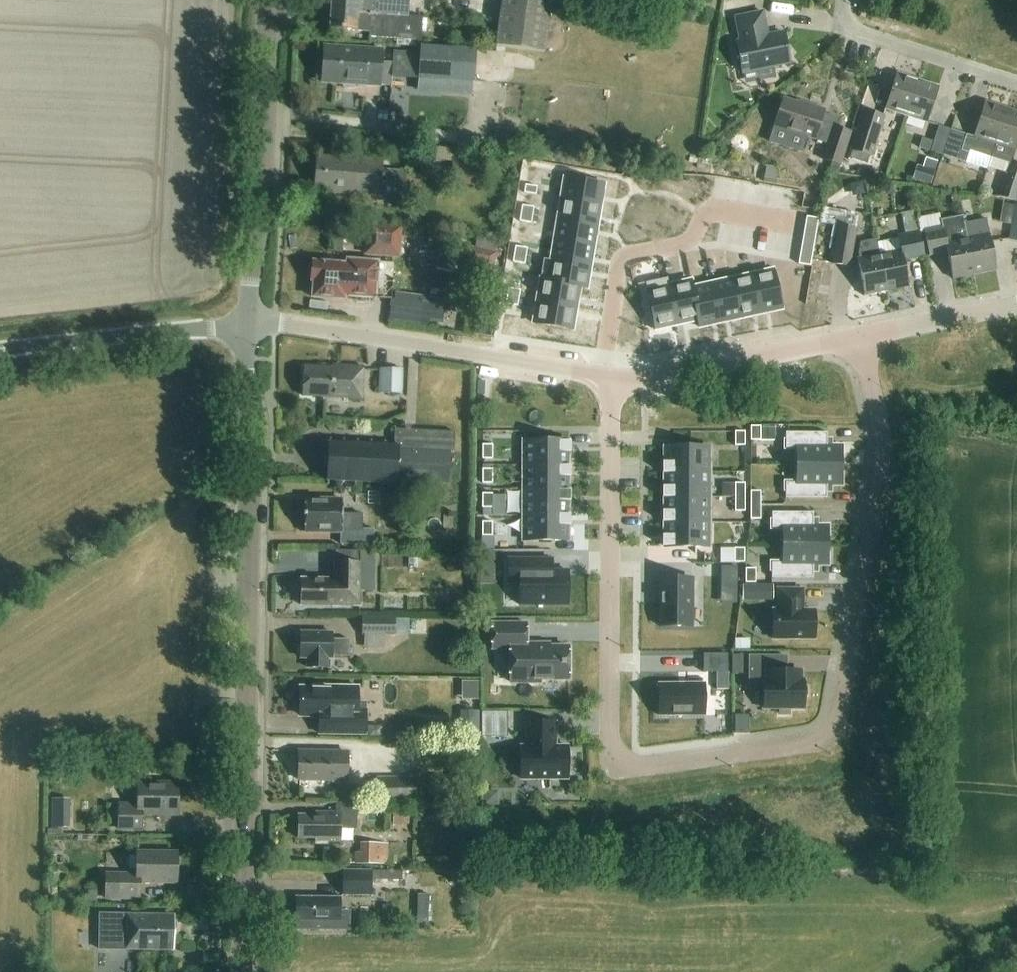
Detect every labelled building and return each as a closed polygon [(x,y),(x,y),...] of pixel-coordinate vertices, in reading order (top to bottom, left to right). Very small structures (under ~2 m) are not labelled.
[(409,17),(410,0),(333,0),(330,31),(370,33),(370,38),(421,41),(423,18),(409,17)] [(497,48),(545,55),(553,0),(504,0),(497,48)] [(744,74),(790,64),(784,34),(768,37),(763,13),(736,19),(741,42),(737,43),(744,74)] [(418,78),(418,81),(417,95),(472,98),(475,50),(420,47),(419,49),(393,48),(391,60),(383,59),(383,51),(325,47),(323,83),(334,84),(333,88),(344,88),(344,85),(381,87),(381,83),(392,84),(392,76),(418,78)] [(907,117),(918,81),(897,75),(886,110),(907,117)] [(918,81),(907,117),(928,124),(940,88),(918,81)] [(784,100),(775,128),(770,143),(802,153),(807,138),(815,141),(822,120),(825,111),(808,106),(808,107),(784,100)] [(991,159),(1007,110),(986,103),(974,139),(951,131),(943,157),(966,164),(970,152),(991,159)] [(846,160),(868,167),(884,117),(863,110),(846,160)] [(991,159),(1011,165),(1001,198),(1015,203),(1016,196),(1016,164),(1013,163),(1016,152),(1016,113),(1007,110),(991,159)] [(943,157),(951,131),(939,127),(934,143),(923,139),(920,149),(943,157)] [(837,180),(841,166),(851,134),(834,128),(824,161),(831,163),(826,177),(837,180)] [(705,153),(701,181),(717,183),(720,155),(705,153)] [(382,172),(383,158),(357,156),(356,161),(316,158),(314,192),(332,193),(332,196),(344,197),(344,198),(361,199),(361,201),(404,204),(405,196),(424,198),(425,175),(406,174),(382,172)] [(926,159),(924,167),(923,169),(917,167),(913,181),(931,186),(938,162),(926,159)] [(564,180),(561,200),(601,207),(604,186),(564,180)] [(848,185),(851,196),(863,193),(860,182),(848,185)] [(525,187),(524,194),(536,196),(537,188),(525,187)] [(561,200),(558,221),(598,227),(601,207),(561,200)] [(1016,241),(1016,206),(1013,205),(1008,240),(1016,241)] [(522,207),(521,215),(533,217),(534,209),(522,207)] [(880,255),(887,293),(910,289),(905,262),(924,258),(915,211),(901,214),(905,234),(898,236),(901,251),(880,255)] [(521,215),(519,223),(531,225),(533,217),(521,215)] [(808,217),(807,225),(818,227),(820,219),(808,217)] [(968,239),(965,224),(964,224),(963,217),(941,221),(942,227),(925,230),(930,257),(948,254),(953,280),(975,276),(968,239)] [(965,224),(968,239),(975,276),(997,272),(987,220),(965,224)] [(558,221),(554,241),(594,248),(598,227),(558,221)] [(807,225),(805,233),(817,235),(818,227),(807,225)] [(365,256),(398,258),(400,228),(367,226),(365,256)] [(850,268),(856,230),(839,227),(832,265),(850,268)] [(805,233),(804,241),(816,243),(817,235),(805,233)] [(887,293),(880,255),(879,255),(876,240),(860,243),(857,259),(865,297),(887,293)] [(554,241),(551,262),(591,268),(594,248),(554,241)] [(804,241),(803,248),(814,250),(816,243),(804,241)] [(515,248),(514,256),(526,258),(527,250),(515,248)] [(803,248),(801,256),(813,258),(814,250),(803,248)] [(467,270),(492,276),(496,254),(471,249),(467,270)] [(514,256),(513,263),(525,265),(526,258),(514,256)] [(801,256),(800,264),(812,266),(813,258),(801,256)] [(544,260),(540,281),(580,288),(587,290),(591,268),(551,262),(544,260)] [(345,300),(346,288),(347,271),(348,266),(314,263),(314,265),(310,268),(310,276),(313,279),(313,281),(315,282),(314,298),(345,300)] [(773,271),(752,276),(761,315),(782,311),(773,271)] [(752,276),(732,280),(741,320),(761,315),(752,276)] [(667,279),(646,284),(656,331),(678,326),(669,287),(667,279)] [(732,280),(712,285),(721,324),(741,320),(732,280)] [(540,281),(537,302),(577,309),(580,288),(540,281)] [(691,282),(669,287),(678,326),(698,322),(699,322),(692,289),(693,289),(691,282)] [(693,289),(692,289),(699,322),(698,322),(699,329),(721,324),(712,285),(693,289)] [(508,290),(507,297),(519,299),(520,292),(508,290)] [(443,324),(446,301),(394,294),(391,317),(443,324)] [(507,297),(506,305),(518,307),(519,299),(507,297)] [(537,302),(533,324),(573,331),(577,309),(537,302)] [(363,399),(364,367),(333,365),(333,368),(305,366),(304,396),(363,399)] [(402,370),(381,369),(380,393),(401,394),(402,370)] [(761,428),(751,428),(751,442),(761,442),(761,428)] [(395,441),(395,446),(329,443),(328,481),(398,484),(398,481),(449,485),(450,452),(454,453),(455,433),(395,429),(394,441),(395,441)] [(735,433),(735,447),(745,447),(745,433),(735,433)] [(796,449),(796,467),(842,467),(842,448),(827,447),(827,434),(786,434),(786,449),(796,449)] [(523,442),(523,467),(568,467),(569,443),(523,442)] [(482,460),(493,460),(493,446),(482,446),(482,460)] [(665,474),(710,474),(710,449),(665,449),(665,474)] [(523,492),(568,492),(568,467),(523,467),(523,492)] [(842,467),(796,467),(796,484),(786,484),(786,500),(827,500),(827,486),(842,486),(842,467)] [(482,485),(493,485),(493,471),(482,470),(482,485)] [(665,474),(665,498),(710,499),(710,474),(665,474)] [(735,485),(735,499),(745,499),(745,485),(735,485)] [(523,517),(568,517),(568,492),(523,492),(523,517)] [(751,493),(751,507),(761,507),(761,493),(751,493)] [(482,509),(492,509),(493,495),(482,495),(482,509)] [(665,498),(664,523),(710,523),(710,499),(665,498)] [(745,499),(735,499),(735,513),(745,513),(745,499)] [(373,530),(362,530),(362,515),(342,515),(342,500),(302,500),(302,510),(304,510),(304,522),(302,522),(302,532),(341,532),(341,545),(373,545),(373,530)] [(761,507),(751,507),(751,521),(761,521),(761,507)] [(783,529),(783,546),(828,546),(828,527),(813,527),(814,514),(772,514),(772,529),(783,529)] [(568,517),(523,517),(523,542),(568,542),(568,517)] [(482,537),(492,537),(492,523),(482,523),(482,537)] [(710,548),(710,523),(664,523),(664,548),(710,548)] [(828,546),(783,546),(783,564),(772,564),(772,580),(813,580),(813,566),(828,566),(828,546)] [(744,564),(745,550),(734,550),(734,564),(744,564)] [(361,564),(361,552),(338,552),(337,563),(337,579),(302,579),(302,605),(336,606),(336,605),(360,606),(360,591),(361,591),(361,564)] [(483,570),(497,570),(497,554),(483,555),(483,570)] [(568,606),(568,572),(552,572),(552,561),(508,561),(508,584),(519,584),(519,606),(568,606)] [(737,569),(721,568),(721,587),(737,587),(737,569)] [(756,584),(756,570),(746,570),(746,584),(756,584)] [(692,580),(660,580),(660,628),(692,628),(692,580)] [(773,586),(743,586),(743,602),(773,602),(773,586)] [(803,611),(803,604),(805,604),(805,590),(780,590),(780,611),(775,611),(775,639),(817,639),(817,611),(803,611)] [(396,635),(396,619),(364,619),(364,635),(396,635)] [(526,625),(492,625),(492,650),(510,650),(510,683),(540,683),(540,681),(568,681),(568,648),(542,648),(542,645),(526,645),(526,625)] [(334,634),(302,634),(302,658),(309,658),(309,669),(330,669),(330,658),(333,658),(333,656),(349,656),(350,641),(334,641),(334,634)] [(703,655),(703,674),(728,674),(727,655),(703,655)] [(743,656),(732,656),(732,675),(743,675),(743,656)] [(806,688),(803,685),(803,681),(801,681),(802,673),(785,673),(785,657),(749,657),(749,685),(764,685),(764,710),(779,710),(779,716),(789,716),(789,710),(803,710),(803,700),(806,697),(806,688)] [(484,680),(470,680),(470,695),(485,695),(484,680)] [(705,685),(659,685),(659,717),(705,717),(705,685)] [(359,704),(359,689),(302,688),(301,716),(319,716),(319,734),(366,735),(367,704),(359,704)] [(460,737),(479,737),(479,711),(460,711),(460,737)] [(484,744),(504,744),(503,713),(484,713),(484,744)] [(521,748),(521,780),(568,780),(568,748),(555,748),(555,723),(527,723),(527,748),(521,748)] [(348,781),(348,754),(300,753),(300,780),(348,781)] [(378,804),(418,803),(417,778),(377,778),(378,804)] [(143,829),(143,814),(179,814),(179,783),(139,783),(139,805),(121,804),(120,829),(143,829)] [(485,792),(485,806),(499,806),(500,792),(485,792)] [(338,803),(338,814),(318,814),(318,817),(300,817),(300,838),(318,838),(318,842),(342,842),(342,830),(358,830),(359,803),(338,803)] [(72,824),(71,804),(50,804),(50,830),(65,830),(64,824),(72,824)] [(410,811),(393,811),(393,826),(409,826),(410,811)] [(354,853),(355,865),(388,864),(387,844),(361,844),(361,853),(354,853)] [(140,899),(140,883),(179,884),(179,852),(138,851),(137,877),(108,875),(107,899),(140,899)] [(370,897),(371,873),(342,872),(342,896),(370,897)] [(429,896),(418,896),(417,924),(428,924),(429,896)] [(350,911),(340,911),(340,900),(299,899),(299,928),(350,930),(350,911)] [(153,915),(127,914),(99,914),(99,950),(126,950),(143,950),(143,949),(174,949),(174,932),(177,928),(177,922),(174,920),(174,916),(152,916),(153,915)]
